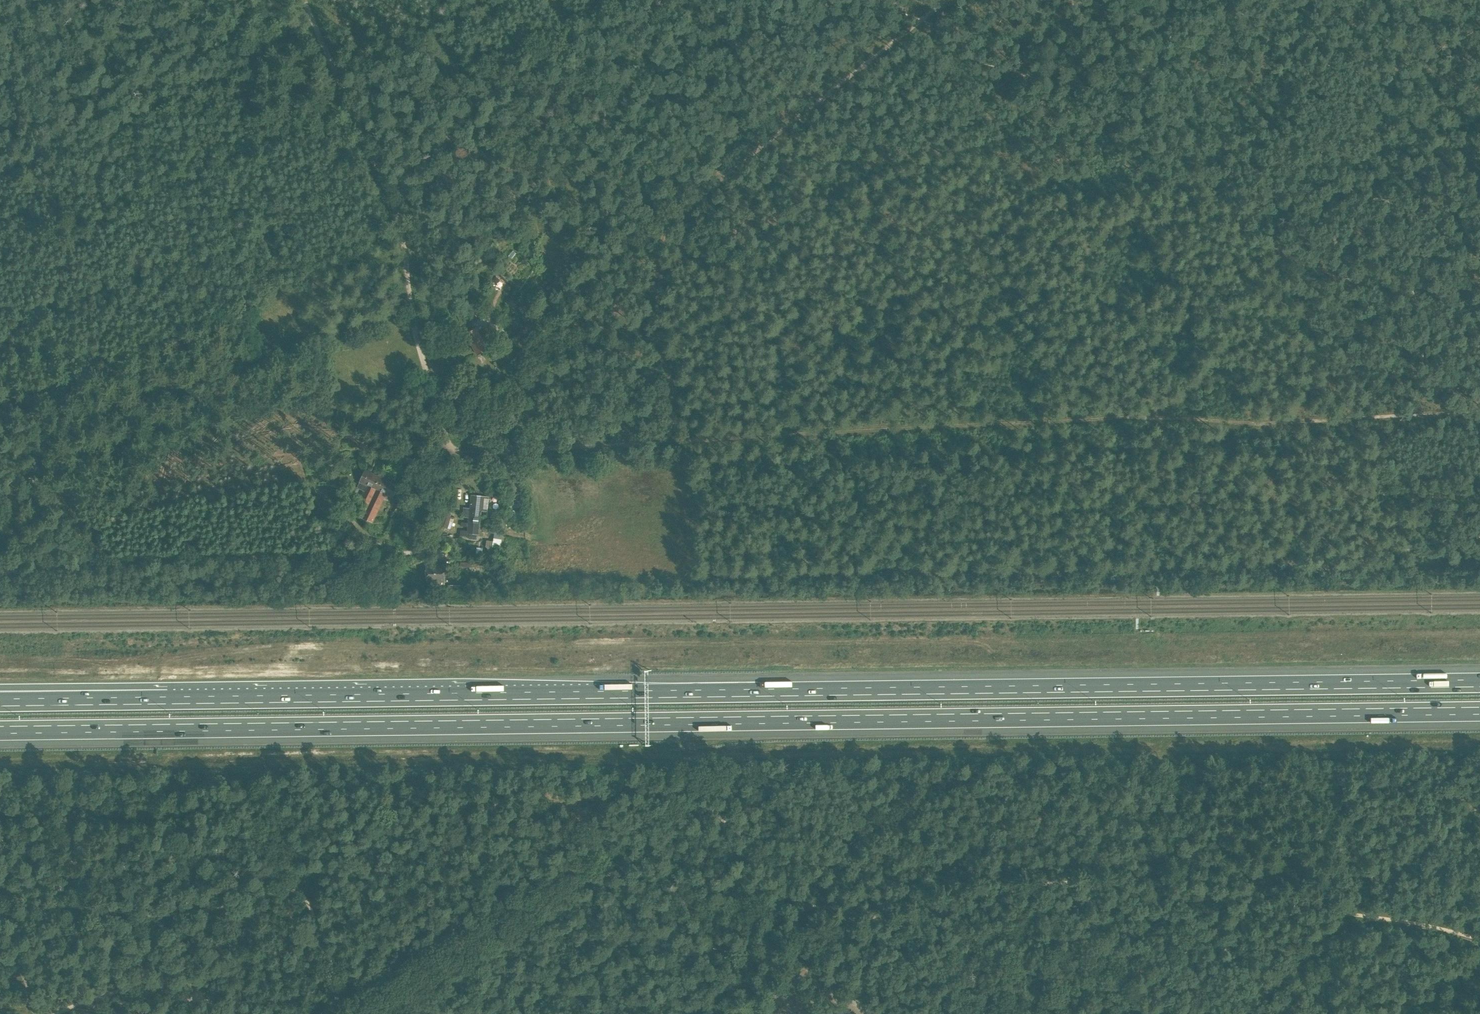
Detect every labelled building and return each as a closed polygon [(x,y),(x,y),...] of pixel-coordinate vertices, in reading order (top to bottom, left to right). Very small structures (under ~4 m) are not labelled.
[(517,306),(511,298),(506,303),(508,306),(510,305),(516,316),(508,319),(514,330),(523,326),(517,315),(519,314),(515,308),(517,306)] [(497,340),(489,325),(483,328),(478,331),(477,329),(467,334),(478,354),(487,349),(486,346),(491,343),(497,340)] [(363,517),(382,478),(366,470),(360,481),(360,482),(358,487),(365,491),(354,513),(363,517)] [(393,497),(398,487),(399,486),(382,478),(363,517),(372,522),(386,493),(393,497)] [(487,511),(489,497),(472,495),(471,509),(465,508),(464,516),(468,517),(468,521),(469,521),(468,533),(478,534),(481,510),(487,511)] [(445,511),(440,526),(451,529),(455,517),(450,516),(451,513),(445,511)] [(501,551),(503,535),(494,534),(492,550),(501,551)] [(445,584),(445,581),(445,566),(426,566),(427,581),(433,581),(433,590),(438,590),(438,581),(441,581),(441,584),(445,584)]
